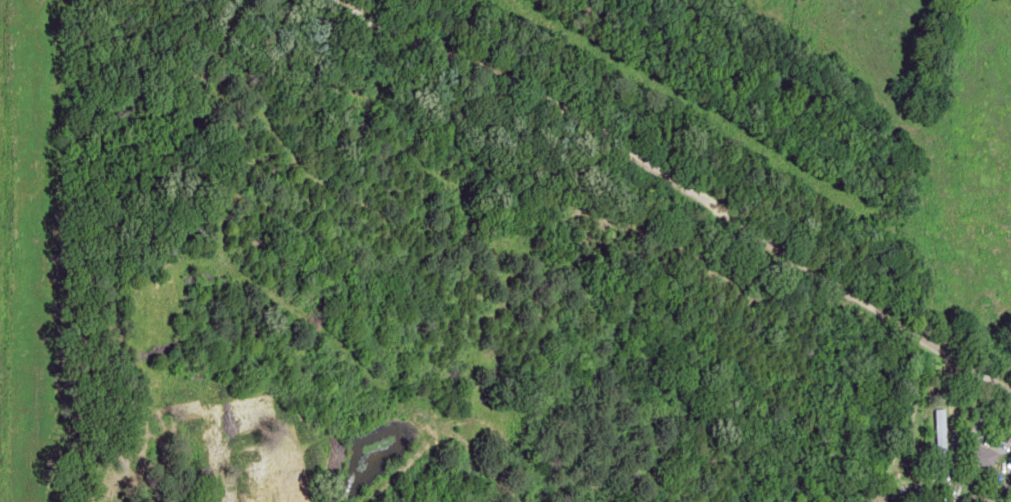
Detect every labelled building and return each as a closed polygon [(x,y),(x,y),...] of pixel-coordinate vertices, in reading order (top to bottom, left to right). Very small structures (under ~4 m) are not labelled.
[(945,409),(936,409),(936,456),(945,456),(945,409)] [(991,468),(998,451),(972,441),(966,458),(991,468)]
